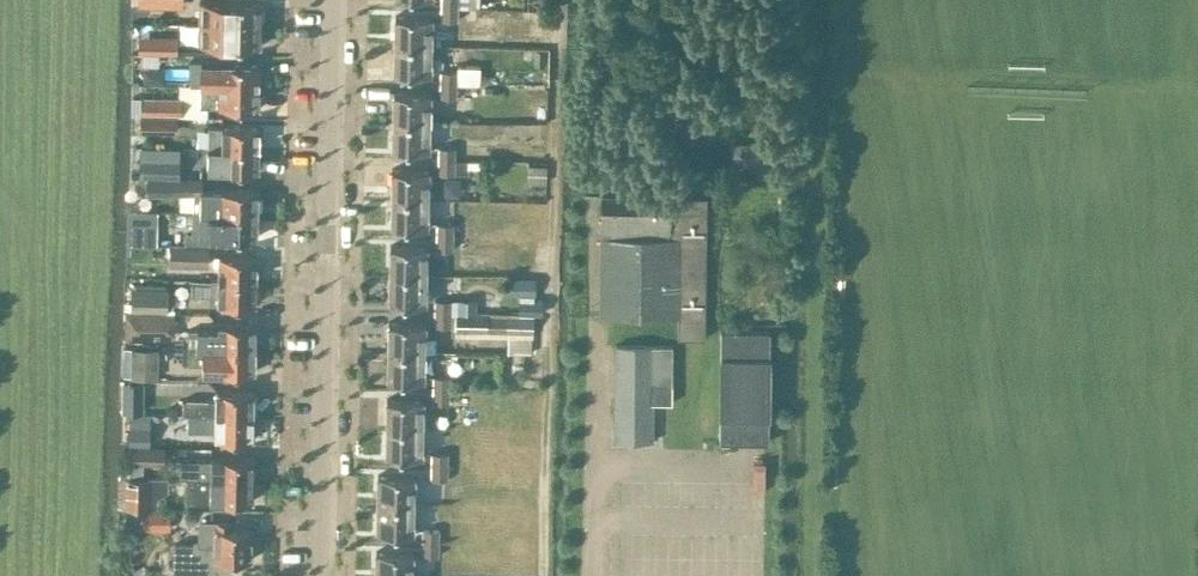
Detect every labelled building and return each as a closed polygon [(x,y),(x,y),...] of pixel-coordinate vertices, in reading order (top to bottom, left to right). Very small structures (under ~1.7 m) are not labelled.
[(200,1),(200,22),(260,23),(261,2),(200,1)] [(441,7),(441,19),(458,20),(477,20),(477,8),(458,8),(441,7)] [(551,13),(524,12),(524,25),(531,25),(531,37),(542,37),(542,46),(550,46),(551,13)] [(395,14),(394,43),(431,44),(431,15),(395,14)] [(260,45),(260,23),(200,22),(199,44),(260,45)] [(139,37),(139,51),(143,51),(162,52),(177,52),(178,38),(139,37)] [(394,43),(394,72),(430,72),(431,44),(394,43)] [(535,49),(535,64),(545,65),(545,50),(535,49)] [(190,84),(200,84),(259,85),(260,64),(221,63),(221,61),(190,60),(190,84)] [(440,69),(440,81),(457,81),(480,82),(480,68),(457,67),(456,69),(440,69)] [(146,68),(146,83),(168,83),(168,69),(146,68)] [(457,96),(457,81),(440,81),(440,96),(457,96)] [(259,107),(259,85),(200,84),(199,106),(259,107)] [(393,120),(429,121),(430,91),(393,91),(393,120)] [(141,97),(141,103),(141,112),(179,113),(180,98),(141,97)] [(177,115),(141,114),(141,130),(177,131),(177,115)] [(442,121),(429,121),(393,120),(392,148),(428,149),(429,134),(441,135),(442,121)] [(209,125),(208,146),(258,148),(259,126),(209,125)] [(769,143),(733,142),(733,164),(734,164),(734,169),(763,170),(763,164),(769,164),(769,143)] [(258,169),(258,148),(208,146),(208,168),(258,169)] [(438,146),(438,160),(455,160),(455,146),(438,146)] [(140,158),(139,175),(180,176),(180,159),(140,158)] [(438,172),(455,173),(455,160),(438,160),(438,172)] [(467,160),(455,160),(455,173),(466,173),(467,160)] [(547,164),(532,164),(532,180),(546,180),(547,164)] [(392,167),(391,196),(427,197),(439,197),(440,185),(428,185),(428,168),(392,167)] [(194,211),(209,211),(257,212),(258,188),(201,187),(200,177),(148,178),(148,193),(195,192),(194,211)] [(669,195),(602,194),(599,315),(678,316),(677,337),(705,337),(707,196),(669,195)] [(391,196),(390,225),(427,226),(427,197),(391,196)] [(128,209),(127,244),(129,244),(157,245),(158,210),(130,209),(128,209)] [(194,211),(194,235),(220,236),(257,236),(257,212),(209,211),(194,211)] [(437,222),(436,236),(453,236),(453,222),(437,222)] [(453,249),(453,236),(436,236),(436,249),(453,249)] [(390,244),(389,273),(426,273),(426,245),(390,244)] [(207,245),(170,245),(169,264),(207,265),(207,245)] [(256,255),(214,255),(213,264),(219,264),(219,279),(256,279),(256,255)] [(389,273),(389,301),(425,302),(426,273),(389,273)] [(535,278),(508,277),(508,293),(534,294),(535,278)] [(256,279),(219,279),(211,278),(210,303),(255,303),(256,279)] [(167,288),(132,288),(132,308),(166,309),(167,288)] [(435,298),(434,312),(451,312),(452,299),(435,298)] [(475,299),(458,299),(458,312),(475,312),(475,299)] [(434,312),(434,325),(451,326),(451,312),(434,312)] [(174,336),(174,313),(126,313),(126,336),(174,336)] [(489,330),(489,316),(458,315),(458,329),(489,330)] [(489,330),(508,331),(509,317),(489,316),(489,330)] [(509,317),(508,331),(531,332),(532,317),(509,317)] [(388,350),(424,350),(436,351),(436,336),(424,336),(424,321),(388,320),(388,350)] [(188,329),(188,346),(255,347),(255,323),(217,323),(217,330),(188,329)] [(769,330),(720,330),(719,439),(768,440),(769,330)] [(672,344),(615,344),(614,439),(652,439),(653,383),(672,383),(672,344)] [(254,371),(255,347),(188,346),(187,362),(202,363),(202,370),(254,371)] [(128,348),(127,376),(129,376),(133,376),(133,377),(160,378),(160,349),(128,348)] [(423,379),(424,350),(388,350),(387,378),(423,379)] [(433,375),(433,387),(450,387),(460,388),(460,375),(433,375)] [(450,387),(433,387),(433,402),(449,402),(450,387)] [(184,398),(184,413),(188,413),(253,414),(254,390),(217,389),(217,399),(184,398)] [(122,393),(122,410),(125,410),(143,410),(143,393),(126,393),(122,393)] [(386,426),(423,426),(424,398),(386,397),(386,426)] [(188,416),(188,430),(216,430),(216,437),(253,438),(253,416),(253,414),(188,413),(188,416)] [(129,425),(128,444),(129,444),(149,444),(150,444),(150,426),(129,425)] [(422,455),(423,426),(386,426),(385,455),(422,455)] [(129,461),(143,461),(162,461),(163,447),(129,447),(129,461)] [(431,466),(448,466),(449,452),(431,451),(431,466)] [(765,453),(751,453),(751,482),(765,482),(765,453)] [(180,460),(180,477),(186,477),(252,479),(253,457),(211,456),(211,461),(180,460)] [(143,476),(143,461),(129,461),(129,476),(143,476)] [(489,467),(448,466),(431,466),(430,478),(447,479),(447,482),(489,483),(489,467)] [(377,473),(377,502),(414,503),(415,474),(377,473)] [(123,491),(122,505),(157,506),(157,496),(168,489),(168,477),(143,476),(129,476),(124,476),(123,476),(123,477),(123,491)] [(186,477),(186,500),(210,501),(210,499),(252,500),(252,479),(186,477)] [(424,503),(414,503),(377,502),(376,531),(414,532),(414,516),(424,516),(424,503)] [(143,524),(143,528),(169,528),(170,508),(144,508),(143,524)] [(232,520),(198,519),(198,541),(174,541),(173,570),(233,571),(234,558),(251,559),(252,528),(231,527),(232,520)] [(422,528),(422,541),(439,542),(439,528),(422,528)] [(422,542),(422,555),(439,555),(439,542),(422,541),(422,542)] [(375,575),(413,575),(413,551),(376,550),(375,575)]
